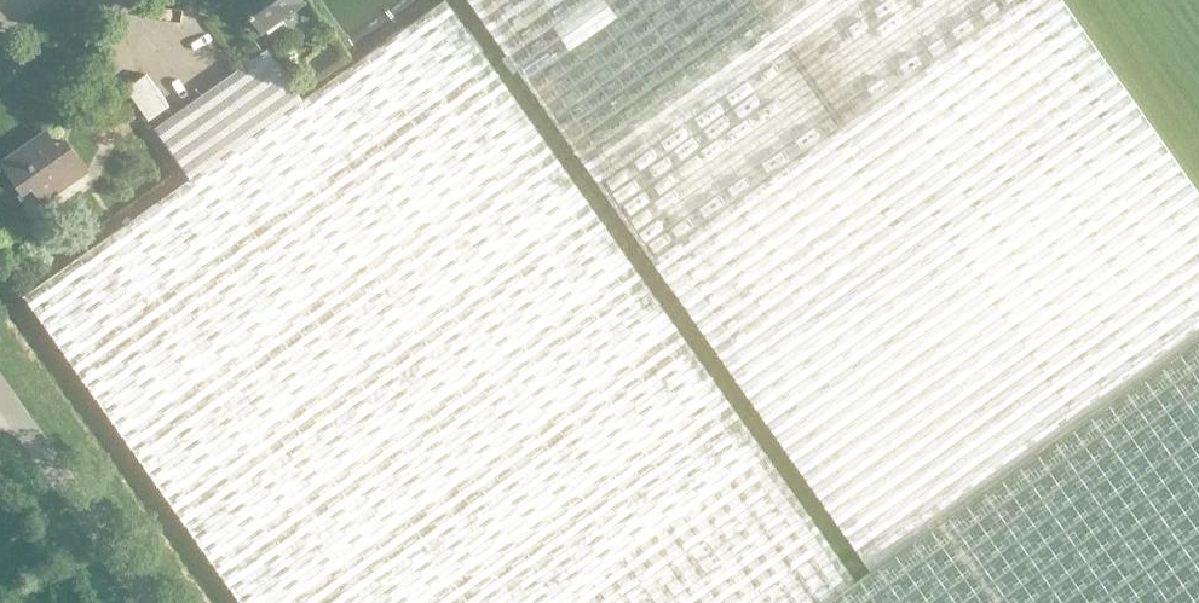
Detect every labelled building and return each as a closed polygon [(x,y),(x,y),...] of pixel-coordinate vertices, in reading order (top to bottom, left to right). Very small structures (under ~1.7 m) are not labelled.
[(113,233),(25,294),(243,602),(823,602),(856,580),(447,0),(444,0),(304,99),(268,48),(156,127),(191,178),(113,233)] [(263,31),(305,1),(304,0),(241,0),(263,31)] [(723,359),(866,562),(1198,327),(1198,192),(1120,80),(1063,0),(470,0),(723,359)] [(253,33),(241,40),(249,52),(260,44),(253,33)] [(44,200),(88,169),(67,139),(66,140),(74,151),(66,156),(47,130),(3,161),(24,191),(33,184),(44,200)] [(823,602),(1198,602),(1198,327),(866,562),(871,569),(856,580),(823,602)]
